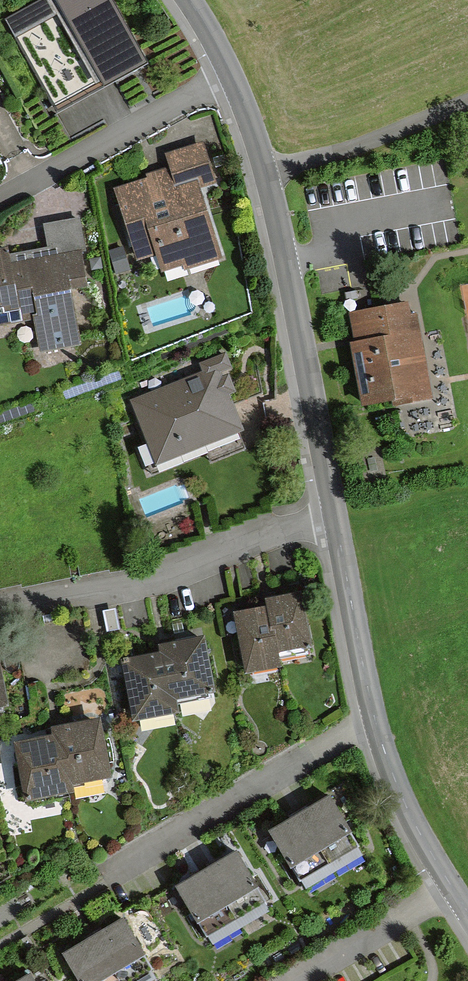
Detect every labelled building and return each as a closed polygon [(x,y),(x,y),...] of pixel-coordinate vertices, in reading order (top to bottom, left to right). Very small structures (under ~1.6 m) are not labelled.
[(126,78),(146,68),(112,0),(31,0),(13,9),(74,131),(136,100),(126,78)] [(170,159),(175,173),(133,186),(134,189),(119,194),(139,257),(154,252),(158,251),(166,277),(220,259),(197,188),(212,183),(201,149),(170,159)] [(70,291),(90,287),(82,245),(9,260),(6,247),(0,248),(0,327),(31,321),(38,354),(81,345),(70,291)] [(351,317),(368,404),(427,392),(410,305),(351,317)] [(205,375),(135,404),(159,463),(240,431),(216,373),(228,369),(223,357),(201,365),(205,375)] [(299,593),(267,600),(268,607),(277,653),(310,647),(299,593)] [(245,672),(280,665),(277,653),(268,607),(234,614),(245,672)] [(206,640),(163,647),(165,655),(173,707),(216,700),(206,640)] [(132,724),(175,717),(173,707),(165,655),(122,662),(132,724)] [(95,722),(55,728),(57,736),(64,786),(104,780),(95,722)] [(24,802),(66,796),(64,786),(57,736),(15,742),(24,802)] [(328,797),(297,816),(328,866),(359,847),(328,797)] [(297,816),(266,835),(297,885),(328,866),(297,816)] [(235,852),(204,871),(235,920),(265,901),(235,852)] [(204,871),(173,890),(204,939),(235,920),(204,871)] [(90,938),(117,980),(132,980),(152,969),(121,919),(90,938)] [(59,957),(74,980),(117,980),(90,938),(59,957)]
